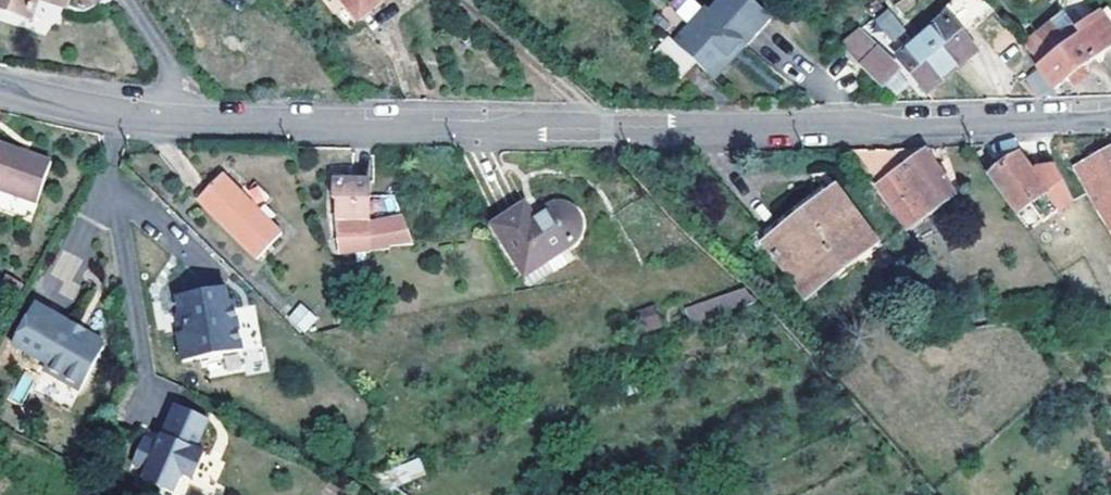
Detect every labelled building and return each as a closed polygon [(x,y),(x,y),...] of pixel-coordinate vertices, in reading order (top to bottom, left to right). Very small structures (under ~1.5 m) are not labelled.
[(50,43),(69,0),(35,0),(26,20),(0,9),(0,21),(50,43)] [(26,20),(35,0),(0,0),(0,9),(26,20)] [(340,0),(322,0),(350,35),(361,26),(356,19),(340,0)] [(379,0),(340,0),(356,19),(379,0)] [(356,19),(361,26),(391,0),(379,0),(356,19)] [(703,72),(721,54),(723,56),(736,42),(740,45),(765,20),(745,0),(715,0),(704,11),(700,7),(669,40),(694,63),(703,72)] [(993,15),(978,0),(967,0),(939,23),(896,59),(926,94),(970,57),(958,42),(973,29),(993,15)] [(967,0),(953,0),(934,16),(939,23),(967,0)] [(1038,66),(1029,73),(1034,78),(1041,73),(1052,89),(1067,78),(1073,85),(1088,74),(1082,66),(1097,56),(1096,55),(1110,44),(1110,9),(1109,6),(1076,30),(1080,35),(1038,66)] [(895,71),(857,30),(837,43),(878,87),(895,71)] [(669,40),(668,39),(654,53),(679,77),(694,63),(669,40)] [(721,54),(703,72),(709,78),(740,45),(736,42),(723,56),(721,54)] [(0,148),(0,196),(31,207),(46,164),(0,148)] [(917,221),(954,196),(918,148),(843,154),(885,209),(901,198),(917,221)] [(1074,167),(1087,194),(1099,216),(1110,234),(1110,148),(1074,167)] [(1026,169),(1018,158),(1000,170),(995,164),(984,172),(1015,214),(1031,204),(1044,222),(1073,200),(1055,165),(1032,168),(1028,171),(1026,169)] [(766,240),(826,196),(865,247),(880,236),(829,171),(756,226),(766,240)] [(277,215),(247,185),(241,192),(225,176),(200,202),(257,257),(281,233),(270,222),(277,215)] [(337,220),(339,255),(365,252),(366,250),(400,248),(401,229),(366,229),(367,187),(333,187),(333,205),(337,205),(336,219),(337,220)] [(865,247),(826,196),(766,240),(805,293),(865,247)] [(576,237),(575,228),(571,221),(565,215),(558,213),(548,214),(530,221),(523,208),(491,224),(518,278),(570,252),(574,245),(576,237)] [(59,248),(37,292),(67,307),(89,263),(59,248)] [(966,276),(963,265),(954,266),(956,278),(966,276)] [(18,292),(7,286),(0,297),(12,303),(18,292)] [(242,350),(234,302),(228,303),(226,288),(179,296),(182,313),(184,312),(188,331),(181,333),(179,333),(184,360),(242,350)] [(282,317),(301,336),(310,325),(286,303),(277,313),(282,317)] [(69,323),(35,304),(12,344),(48,364),(44,370),(80,390),(103,349),(101,341),(88,334),(81,336),(67,328),(69,323)] [(188,331),(184,312),(182,313),(178,314),(181,333),(188,331)] [(21,405),(31,377),(20,373),(10,400),(21,405)] [(195,449),(208,419),(176,405),(158,444),(143,438),(132,463),(147,470),(142,480),(172,493),(182,472),(193,478),(205,453),(195,449)] [(394,468),(400,483),(425,472),(419,458),(394,468)]
